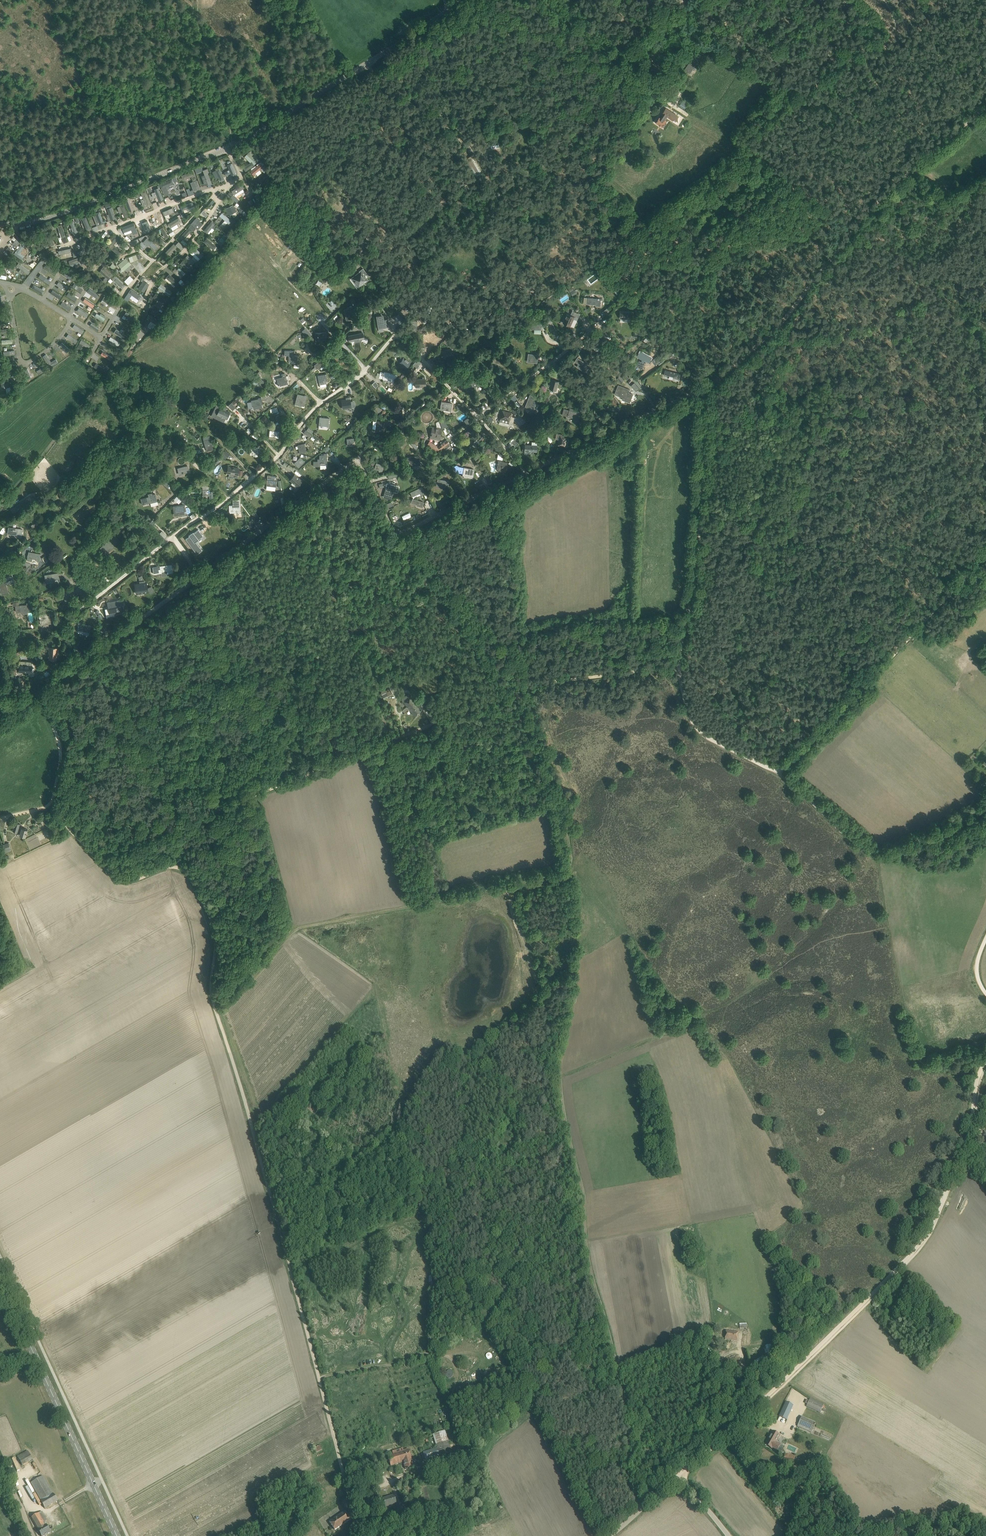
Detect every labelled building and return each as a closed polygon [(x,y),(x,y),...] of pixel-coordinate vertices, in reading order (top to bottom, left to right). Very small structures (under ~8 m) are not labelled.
[(683,69),(689,73),(705,51),(709,54),(713,50),(703,42),(683,69)] [(676,87),(674,90),(673,89),(668,96),(673,100),(680,90),(676,87)] [(656,122),(663,127),(666,121),(667,120),(666,120),(670,115),(674,117),(678,113),(667,107),(664,111),(662,113),(663,114),(660,117),(659,117),(658,120),(657,119),(656,122)] [(245,156),(251,162),(252,161),(254,165),(256,163),(259,159),(250,151),(247,154),(245,156)] [(476,176),(482,172),(472,154),(466,158),(476,176)] [(251,162),(243,167),(246,171),(254,165),(252,161),(251,162)] [(229,170),(224,172),(226,175),(231,173),(232,176),(236,175),(232,163),(227,165),(229,170)] [(260,163),(250,171),(254,175),(263,167),(260,163)] [(220,168),(215,170),(220,181),(225,179),(220,168)] [(193,171),(181,175),(183,180),(195,175),(193,171)] [(463,183),(462,184),(459,185),(460,188),(463,186),(464,185),(465,186),(474,181),(471,177),(462,182),(463,183)] [(172,179),(160,184),(162,188),(173,183),(172,179)] [(242,184),(231,190),(234,194),(237,193),(238,195),(244,191),(243,189),(244,187),(242,184)] [(158,188),(155,189),(159,201),(163,199),(158,188)] [(146,189),(140,191),(143,198),(144,198),(147,206),(152,205),(146,189)] [(254,195),(258,201),(265,197),(261,191),(254,195)] [(128,196),(125,197),(126,202),(130,211),(134,210),(130,200),(130,201),(128,196)] [(122,200),(118,201),(120,206),(117,207),(119,213),(122,212),(124,217),(129,215),(124,204),(125,204),(124,203),(126,203),(124,198),(123,198),(123,200),(122,200)] [(438,204),(441,208),(447,203),(443,198),(438,204)] [(192,202),(181,206),(182,210),(184,210),(185,212),(195,208),(192,202)] [(233,205),(225,209),(228,216),(237,212),(233,205)] [(107,208),(111,220),(115,218),(111,207),(107,208)] [(173,207),(163,212),(164,216),(165,215),(166,219),(169,218),(170,217),(169,214),(174,211),(173,207)] [(99,211),(95,213),(100,225),(104,223),(99,211)] [(220,215),(229,223),(231,220),(222,212),(220,215)] [(86,216),(82,218),(87,230),(91,228),(86,216)] [(179,217),(168,224),(170,228),(171,227),(172,228),(173,230),(178,227),(177,224),(181,221),(179,217)] [(74,220),(69,222),(74,233),(78,232),(74,220)] [(138,223),(137,227),(140,228),(140,233),(145,234),(145,233),(149,233),(149,228),(146,228),(147,220),(142,220),(141,223),(138,223)] [(212,220),(204,230),(208,233),(216,222),(212,220)] [(134,222),(122,227),(123,231),(131,228),(133,234),(136,233),(134,227),(135,227),(134,222)] [(62,224),(57,226),(62,238),(64,243),(68,241),(62,224)] [(163,226),(160,228),(166,238),(169,236),(163,226)] [(189,227),(181,236),(184,239),(192,230),(189,227)] [(50,232),(45,234),(50,246),(54,244),(50,232)] [(225,232),(222,237),(226,241),(230,236),(225,232)] [(115,235),(107,244),(119,255),(122,252),(114,245),(119,239),(115,235)] [(13,242),(17,245),(21,239),(18,236),(13,242)] [(147,237),(143,242),(148,246),(149,244),(155,249),(157,246),(147,237)] [(207,238),(204,242),(213,250),(216,246),(207,238)] [(82,241),(79,243),(86,254),(89,251),(82,241)] [(179,241),(176,244),(181,250),(184,247),(179,241)] [(174,243),(165,252),(168,255),(177,246),(174,243)] [(20,244),(14,253),(22,259),(25,255),(20,252),(24,246),(20,244)] [(104,245),(101,248),(109,257),(112,255),(104,245)] [(192,250),(190,252),(198,260),(203,254),(194,246),(191,250),(192,250)] [(61,254),(61,258),(66,257),(65,253),(72,251),(71,248),(58,250),(59,254),(61,254)] [(139,252),(129,257),(131,262),(141,257),(139,252)] [(126,258),(118,265),(124,271),(131,264),(126,258)] [(183,260),(180,263),(190,271),(193,267),(183,260)] [(19,271),(22,274),(24,271),(28,274),(30,271),(18,262),(16,265),(21,268),(19,271)] [(47,263),(44,267),(55,274),(58,271),(47,263)] [(101,269),(110,277),(113,274),(104,266),(101,269)] [(177,269),(174,272),(181,278),(184,275),(177,269)] [(358,288),(368,280),(361,270),(351,278),(358,288)] [(72,280),(74,277),(65,271),(63,274),(72,280)] [(169,273),(166,277),(176,286),(179,282),(169,273)] [(50,284),(52,280),(40,274),(38,277),(50,284)] [(116,277),(113,280),(114,280),(122,288),(125,285),(116,277)] [(142,282),(138,288),(144,292),(149,284),(143,280),(142,282)] [(65,290),(68,287),(59,281),(57,284),(65,290)] [(72,286),(81,292),(83,288),(74,283),(72,286)] [(161,283),(158,287),(169,296),(172,292),(161,283)] [(34,284),(32,288),(43,294),(45,290),(34,284)] [(89,288),(87,292),(97,298),(100,294),(89,288)] [(128,292),(126,295),(129,298),(130,297),(137,302),(141,296),(131,289),(128,292)] [(53,290),(51,293),(60,298),(62,295),(53,290)] [(68,292),(66,295),(75,301),(77,297),(68,292)] [(156,293),(153,297),(164,303),(166,299),(156,293)] [(101,302),(106,305),(107,303),(111,305),(114,300),(104,295),(101,302)] [(85,297),(83,300),(93,307),(95,304),(85,297)] [(601,299),(588,297),(588,303),(596,304),(596,305),(600,306),(601,301),(601,299)] [(69,310),(71,307),(62,301),(60,305),(69,310)] [(347,308),(344,309),(346,320),(354,319),(352,306),(347,307),(347,308)] [(79,308),(77,311),(87,317),(89,314),(79,308)] [(152,309),(151,312),(161,318),(163,315),(164,315),(165,313),(163,311),(161,313),(159,312),(158,313),(152,309)] [(399,313),(404,317),(407,313),(402,309),(399,313)] [(133,320),(135,316),(126,311),(124,315),(133,320)] [(100,315),(96,313),(94,316),(103,321),(106,316),(101,312),(100,315)] [(142,325),(146,328),(150,321),(158,325),(160,321),(149,314),(142,325)] [(570,326),(574,318),(576,319),(577,317),(571,314),(570,315),(567,314),(563,323),(570,326)] [(389,324),(388,318),(383,319),(383,321),(377,323),(378,329),(386,327),(389,326),(388,324),(389,324)] [(416,333),(417,320),(408,320),(408,327),(411,327),(410,333),(416,333)] [(541,327),(542,321),(536,321),(533,321),(531,321),(530,329),(541,329),(542,327),(541,327)] [(82,333),(84,330),(74,323),(72,327),(82,333)] [(125,339),(127,335),(116,328),(114,331),(125,339)] [(302,331),(308,337),(311,334),(306,328),(302,331)] [(364,338),(363,332),(348,335),(347,335),(348,341),(364,338)] [(75,343),(78,340),(69,333),(66,336),(75,343)] [(118,345),(120,342),(111,336),(109,339),(118,345)] [(428,336),(420,344),(427,351),(435,343),(428,336)] [(89,348),(91,344),(82,339),(80,342),(89,348)] [(62,342),(59,345),(67,352),(70,349),(62,342)] [(452,356),(451,349),(441,351),(442,358),(452,356)] [(297,355),(293,355),(294,350),(285,350),(285,355),(289,355),(289,361),(291,361),(295,361),(295,362),(297,362),(297,355)] [(102,351),(101,354),(111,360),(113,357),(102,351)] [(537,363),(538,355),(528,353),(527,362),(537,363)] [(46,354),(44,355),(51,366),(58,362),(56,358),(53,360),(50,354),(48,356),(46,354)] [(404,355),(398,361),(405,367),(411,361),(404,355)] [(652,360),(655,364),(661,359),(658,355),(652,360)] [(508,362),(494,357),(492,363),(498,365),(497,368),(505,371),(508,362)] [(589,365),(578,357),(575,361),(582,366),(580,369),(587,373),(590,369),(587,368),(589,365)] [(642,369),(646,361),(644,360),(643,362),(639,360),(637,365),(641,368),(640,368),(642,369)] [(681,374),(666,370),(664,375),(668,376),(668,375),(674,377),(679,379),(681,374)] [(384,373),(381,372),(379,377),(383,378),(389,380),(388,381),(395,383),(397,374),(389,373),(384,371),(384,373)] [(283,376),(276,378),(278,385),(279,384),(280,386),(288,383),(286,376),(285,373),(282,374),(283,376)] [(8,382),(5,383),(3,376),(0,377),(0,381),(1,381),(3,389),(10,387),(8,382)] [(325,377),(316,379),(318,385),(320,384),(321,387),(326,386),(326,383),(325,377)] [(426,377),(423,377),(423,379),(415,380),(415,385),(415,386),(419,386),(424,386),(425,386),(426,386),(426,383),(427,383),(426,377)] [(557,390),(559,381),(552,379),(551,385),(548,384),(547,387),(557,390)] [(481,381),(469,380),(469,383),(465,383),(465,388),(467,388),(467,390),(469,390),(474,390),(474,385),(476,385),(475,386),(481,386),(481,381)] [(628,392),(630,389),(618,385),(614,394),(626,398),(625,400),(630,402),(633,394),(628,392)] [(295,404),(304,406),(307,396),(298,394),(295,404)] [(535,406),(538,398),(536,397),(530,394),(527,403),(535,406)] [(345,398),(346,399),(341,400),(343,409),(351,408),(350,399),(350,397),(345,398)] [(238,398),(232,403),(235,406),(240,401),(238,398)] [(253,409),(258,408),(257,405),(262,404),(262,402),(263,402),(263,400),(263,399),(261,400),(261,398),(251,400),(252,406),(253,409)] [(452,403),(442,401),(441,406),(440,409),(449,411),(451,411),(452,405),(452,403)] [(377,414),(381,410),(377,406),(373,409),(377,414)] [(216,414),(227,419),(230,412),(220,407),(216,414)] [(521,414),(516,409),(513,412),(517,416),(518,416),(521,419),(523,417),(521,414)] [(577,412),(567,409),(566,412),(569,413),(568,416),(575,418),(575,419),(579,420),(581,411),(577,410),(577,412)] [(502,410),(500,418),(509,421),(512,413),(502,410)] [(604,413),(600,412),(599,416),(600,416),(598,421),(598,424),(599,421),(602,423),(603,423),(603,421),(605,422),(606,418),(607,415),(604,413)] [(329,418),(320,417),(319,420),(320,420),(320,422),(319,422),(319,425),(324,426),(328,426),(329,423),(329,418)] [(385,421),(376,421),(375,432),(384,432),(385,421)] [(430,436),(440,438),(442,428),(432,426),(430,436)] [(474,447),(484,436),(481,433),(478,437),(474,433),(470,438),(475,443),(472,445),(474,447)] [(558,445),(566,446),(568,436),(560,434),(558,445)] [(204,440),(207,451),(214,449),(211,438),(210,438),(210,435),(203,437),(204,440)] [(399,446),(403,443),(399,436),(395,439),(399,446)] [(449,443),(447,440),(437,447),(440,450),(449,443)] [(299,453),(306,451),(304,443),(297,445),(299,453)] [(529,451),(537,451),(537,445),(525,444),(525,450),(525,452),(529,453),(529,451)] [(327,464),(327,462),(327,453),(324,453),(324,455),(320,455),(320,459),(318,459),(318,461),(314,461),(314,465),(320,465),(320,464),(327,464)] [(416,463),(416,465),(420,465),(419,455),(406,457),(410,463),(416,463)] [(305,462),(300,457),(294,463),(299,468),(305,462)] [(208,463),(205,460),(204,461),(202,459),(200,460),(202,463),(201,463),(204,467),(208,463)] [(497,470),(506,471),(508,462),(499,460),(497,470)] [(382,466),(383,465),(376,462),(374,469),(379,470),(378,471),(382,473),(384,467),(382,466)] [(189,470),(188,465),(177,468),(179,475),(184,474),(184,473),(187,472),(187,470),(189,470)] [(240,468),(228,466),(226,473),(234,475),(233,477),(238,478),(239,475),(242,476),(242,474),(244,475),(245,471),(240,470),(240,468)] [(460,466),(459,473),(463,474),(463,477),(466,477),(469,475),(472,475),(473,469),(464,467),(460,466)] [(399,472),(388,475),(386,474),(384,475),(384,479),(387,479),(388,482),(390,482),(389,479),(400,476),(399,472)] [(298,486),(302,481),(295,474),(290,479),(298,486)] [(266,488),(275,489),(276,486),(276,480),(270,479),(271,475),(268,475),(267,485),(266,488)] [(162,482),(166,486),(170,481),(166,477),(162,482)] [(449,481),(437,479),(436,485),(448,487),(449,481)] [(209,480),(202,481),(202,485),(206,485),(207,489),(203,490),(203,496),(208,495),(210,495),(210,498),(214,498),(213,491),(209,491),(209,489),(208,485),(209,485),(209,480)] [(383,497),(391,499),(395,487),(387,485),(383,497)] [(422,487),(417,489),(419,494),(420,493),(421,495),(426,493),(422,487)] [(148,496),(140,498),(142,505),(150,502),(150,503),(157,501),(155,494),(152,494),(152,493),(148,494),(148,496)] [(30,501),(27,498),(17,505),(19,509),(30,501)] [(424,502),(412,498),(411,503),(417,505),(422,507),(424,502)] [(240,499),(233,500),(233,505),(229,505),(229,513),(240,512),(240,499)] [(184,504),(173,506),(174,514),(179,514),(179,512),(185,511),(184,504)] [(124,526),(119,521),(116,524),(121,529),(124,526)] [(11,527),(9,527),(8,533),(18,535),(17,537),(21,537),(22,529),(11,527)] [(204,536),(199,530),(193,534),(192,533),(190,535),(190,536),(186,539),(197,554),(202,550),(196,541),(204,536)] [(104,543),(100,547),(106,553),(114,546),(116,543),(117,544),(120,541),(112,532),(104,538),(105,540),(103,542),(104,543)] [(21,549),(23,551),(30,544),(28,542),(21,549)] [(36,560),(39,561),(40,556),(40,553),(38,553),(33,552),(29,551),(28,560),(32,560),(32,558),(36,559),(36,560)] [(161,573),(162,575),(167,575),(168,570),(173,569),(172,563),(152,567),(153,574),(161,573)] [(4,586),(3,580),(11,578),(11,577),(12,577),(11,572),(0,574),(0,587),(4,586)] [(58,572),(45,575),(45,577),(45,578),(46,581),(46,583),(55,581),(55,579),(59,579),(58,572)] [(142,575),(139,577),(140,582),(141,582),(141,583),(135,584),(137,594),(149,592),(149,591),(150,591),(151,593),(154,591),(152,586),(148,588),(147,583),(146,583),(142,575)] [(65,592),(58,594),(60,599),(64,597),(66,603),(73,600),(71,595),(71,594),(75,593),(74,588),(70,590),(65,592)] [(18,602),(13,602),(13,606),(16,606),(16,612),(23,611),(23,613),(27,613),(27,612),(30,611),(29,607),(32,607),(32,602),(33,602),(33,599),(28,600),(29,602),(26,603),(27,605),(19,605),(18,602)] [(44,614),(37,615),(38,621),(40,621),(41,625),(46,624),(51,623),(49,613),(44,614)] [(57,648),(49,647),(49,659),(57,659),(57,648)] [(17,661),(21,658),(19,654),(24,652),(22,649),(14,653),(17,661)] [(20,661),(20,662),(20,670),(20,669),(26,670),(26,671),(32,671),(32,666),(32,661),(29,661),(20,661)] [(381,694),(384,699),(393,694),(390,688),(385,690),(383,687),(382,688),(381,694)] [(404,712),(409,709),(415,716),(422,710),(411,697),(408,694),(402,700),(407,706),(402,710),(404,712)] [(15,822),(13,830),(17,832),(18,831),(21,832),(20,835),(25,837),(28,829),(22,827),(22,828),(19,827),(20,823),(15,822)] [(8,842),(0,845),(0,849),(1,851),(6,850),(6,852),(11,850),(8,842)] [(721,1331),(720,1339),(737,1341),(738,1332),(726,1330),(726,1332),(721,1331)] [(773,1350),(772,1345),(771,1344),(765,1346),(766,1349),(764,1349),(766,1354),(767,1353),(768,1357),(774,1356),(773,1350)] [(736,1359),(730,1361),(733,1371),(739,1369),(736,1359)] [(758,1370),(754,1363),(750,1366),(754,1372),(758,1370)] [(788,1417),(797,1398),(786,1393),(776,1415),(780,1417),(777,1424),(788,1430),(792,1423),(789,1421),(790,1418),(788,1417)] [(809,1401),(807,1405),(807,1406),(820,1413),(824,1405),(810,1399),(809,1401)] [(811,1433),(816,1423),(802,1416),(797,1426),(811,1433)] [(765,1445),(772,1449),(773,1448),(777,1451),(781,1445),(775,1442),(780,1435),(773,1431),(765,1445)] [(443,1446),(438,1448),(423,1453),(425,1459),(439,1455),(440,1459),(447,1457),(445,1452),(443,1446)] [(398,1452),(401,1460),(401,1462),(403,1462),(405,1469),(413,1466),(411,1459),(412,1459),(409,1449),(398,1452)] [(28,1450),(17,1456),(23,1465),(33,1460),(28,1450)] [(401,1462),(401,1460),(398,1452),(388,1455),(391,1465),(401,1462)] [(798,1462),(799,1456),(786,1453),(785,1459),(798,1462)] [(53,1494),(43,1476),(31,1483),(39,1497),(39,1498),(45,1508),(58,1501),(54,1494),(53,1494)] [(27,1485),(24,1486),(31,1498),(33,1497),(27,1485)] [(386,1506),(396,1503),(394,1495),(384,1498),(386,1506)] [(51,1532),(47,1525),(46,1525),(44,1522),(47,1520),(42,1511),(31,1518),(41,1535),(44,1535),(51,1532)] [(345,1511),(330,1521),(333,1525),(335,1530),(351,1519),(348,1515),(345,1511)]
